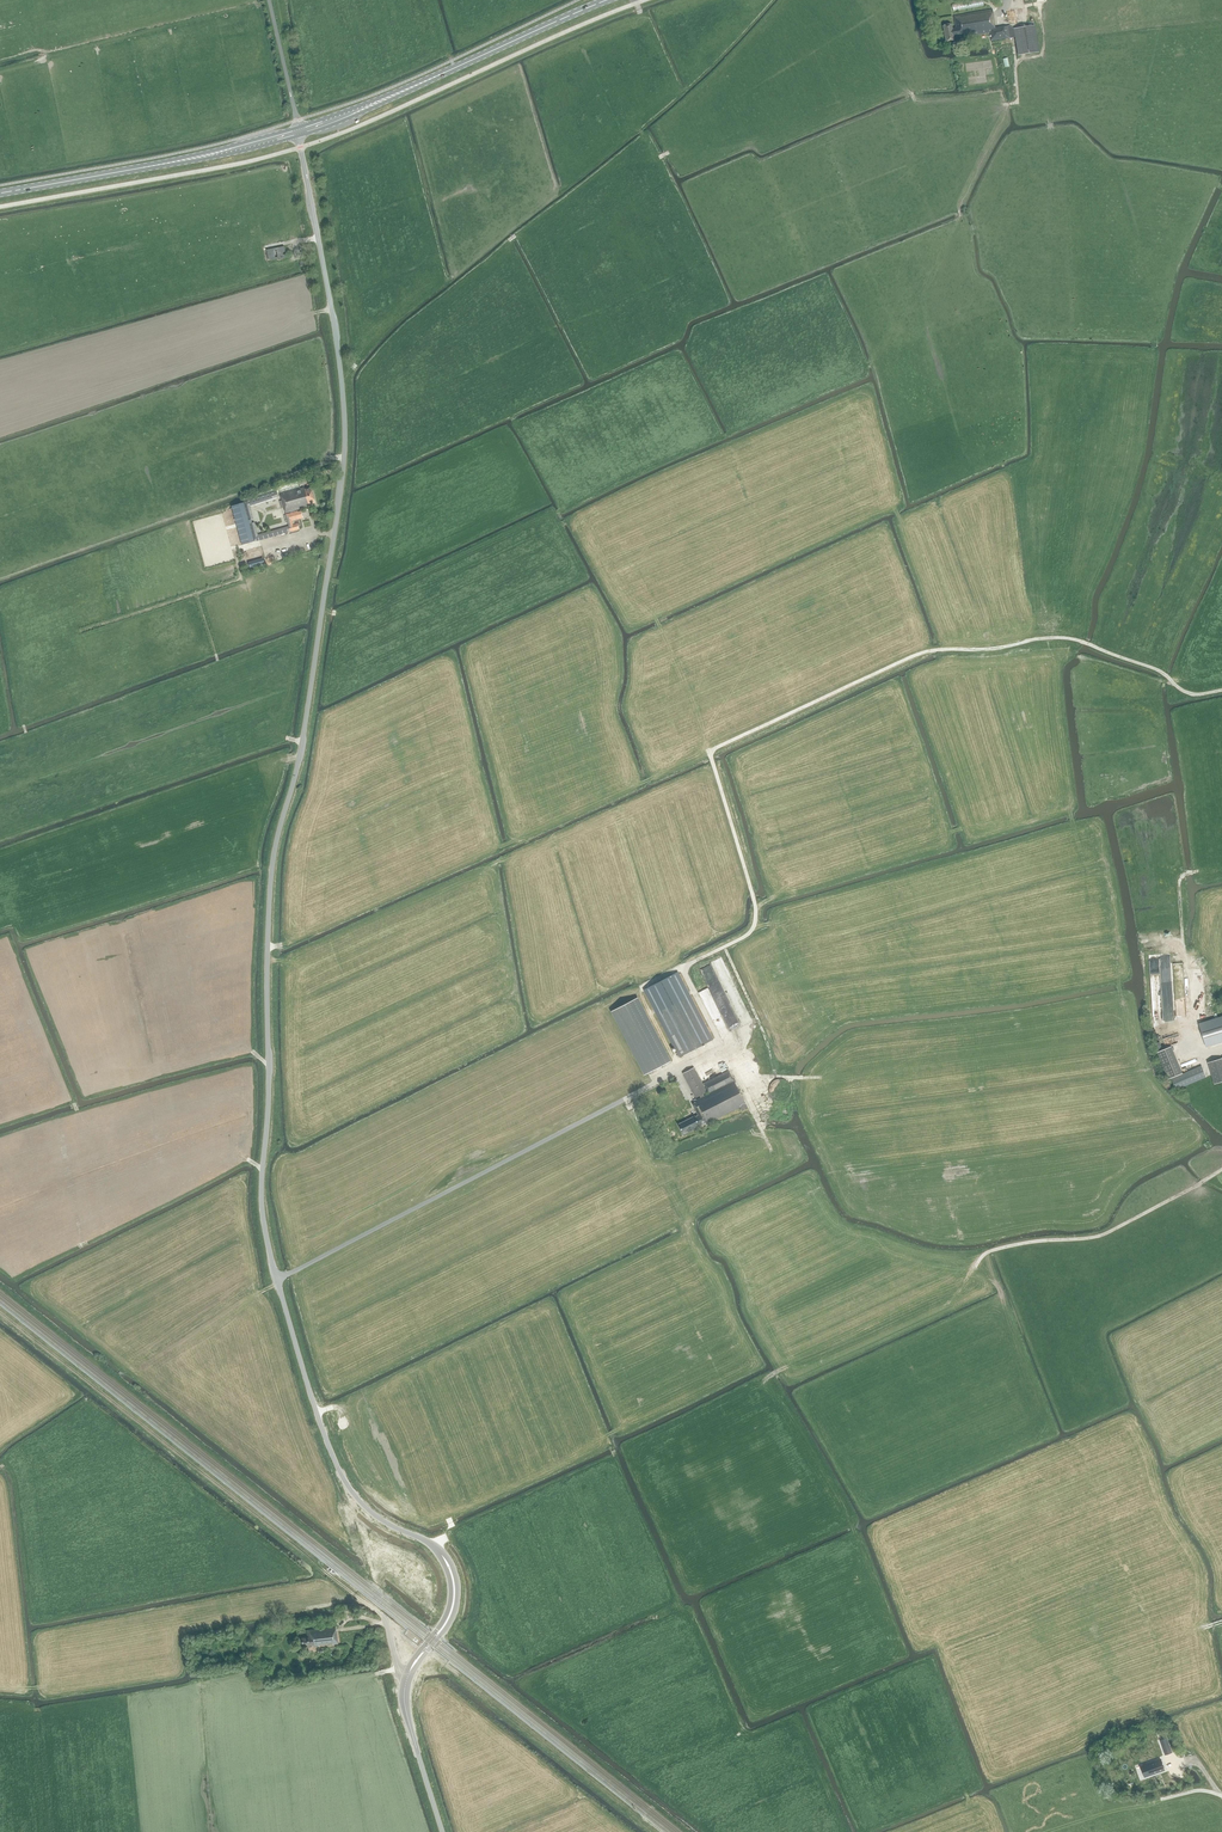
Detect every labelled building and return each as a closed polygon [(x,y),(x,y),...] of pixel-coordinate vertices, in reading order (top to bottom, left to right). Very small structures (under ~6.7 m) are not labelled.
[(1009,25),(1007,26),(994,28),(992,9),(954,16),(956,28),(952,29),(951,24),(942,26),(945,42),(954,40),(953,37),(962,35),(963,37),(990,33),(991,41),(1005,38),(1005,39),(1014,37),(1018,56),(1039,52),(1034,25),(1013,29),(1009,25)] [(286,257),(284,246),(266,249),(268,260),(286,257)] [(312,504),(315,503),(311,487),(304,489),(304,488),(280,494),(285,513),(313,505),(312,504)] [(278,497),(276,491),(243,502),(248,520),(254,518),(250,506),(278,497)] [(243,504),(231,507),(242,545),(254,542),(249,524),(243,504)] [(254,522),(249,524),(254,542),(299,528),(297,523),(293,524),(292,521),(303,517),(301,511),(298,512),(297,510),(285,514),(289,526),(258,535),(254,522)] [(264,563),(263,558),(248,562),(250,567),(264,563)] [(1184,962),(1174,962),(1175,979),(1185,979),(1184,962)] [(709,965),(702,969),(708,982),(718,978),(717,977),(714,978),(709,965)] [(677,972),(644,989),(679,1057),(712,1040),(677,972)] [(1161,994),(1159,977),(1150,978),(1151,995),(1153,995),(1154,1000),(1158,999),(1157,995),(1161,994)] [(700,991),(709,1013),(724,1006),(723,1004),(719,1005),(717,1000),(716,1001),(709,987),(700,991)] [(637,997),(611,1011),(644,1075),(671,1061),(637,997)] [(1199,1024),(1206,1047),(1221,1042),(1221,1017),(1199,1024)] [(1200,1050),(1189,1053),(1190,1059),(1193,1058),(1195,1064),(1196,1064),(1195,1062),(1199,1061),(1198,1057),(1202,1056),(1200,1050)] [(1221,1081),(1221,1058),(1219,1059),(1208,1063),(1214,1084),(1221,1081)] [(1177,1060),(1163,1066),(1168,1079),(1183,1073),(1177,1060)] [(1201,1065),(1171,1079),(1176,1091),(1207,1078),(1201,1065)] [(705,1123),(706,1124),(740,1107),(742,1111),(747,1108),(728,1070),(703,1083),(709,1094),(704,1096),(703,1094),(706,1092),(694,1068),(683,1073),(695,1098),(699,1096),(700,1098),(696,1100),(697,1102),(692,1104),(698,1115),(695,1117),(694,1116),(678,1124),(683,1134),(705,1123)] [(333,1643),(333,1644),(337,1644),(334,1627),(317,1629),(318,1636),(316,1636),(316,1638),(313,1638),(313,1644),(313,1646),(319,1646),(319,1645),(333,1643)] [(318,1636),(317,1629),(306,1630),(307,1637),(301,1637),(301,1646),(303,1645),(303,1646),(307,1646),(307,1645),(313,1644),(313,1638),(316,1638),(316,1636),(318,1636)] [(436,1667),(439,1662),(433,1658),(429,1663),(436,1667)] [(1168,1737),(1160,1740),(1163,1749),(1171,1747),(1168,1737)] [(1159,1760),(1141,1765),(1142,1771),(1145,1770),(1147,1777),(1162,1772),(1163,1772),(1159,1760)]
